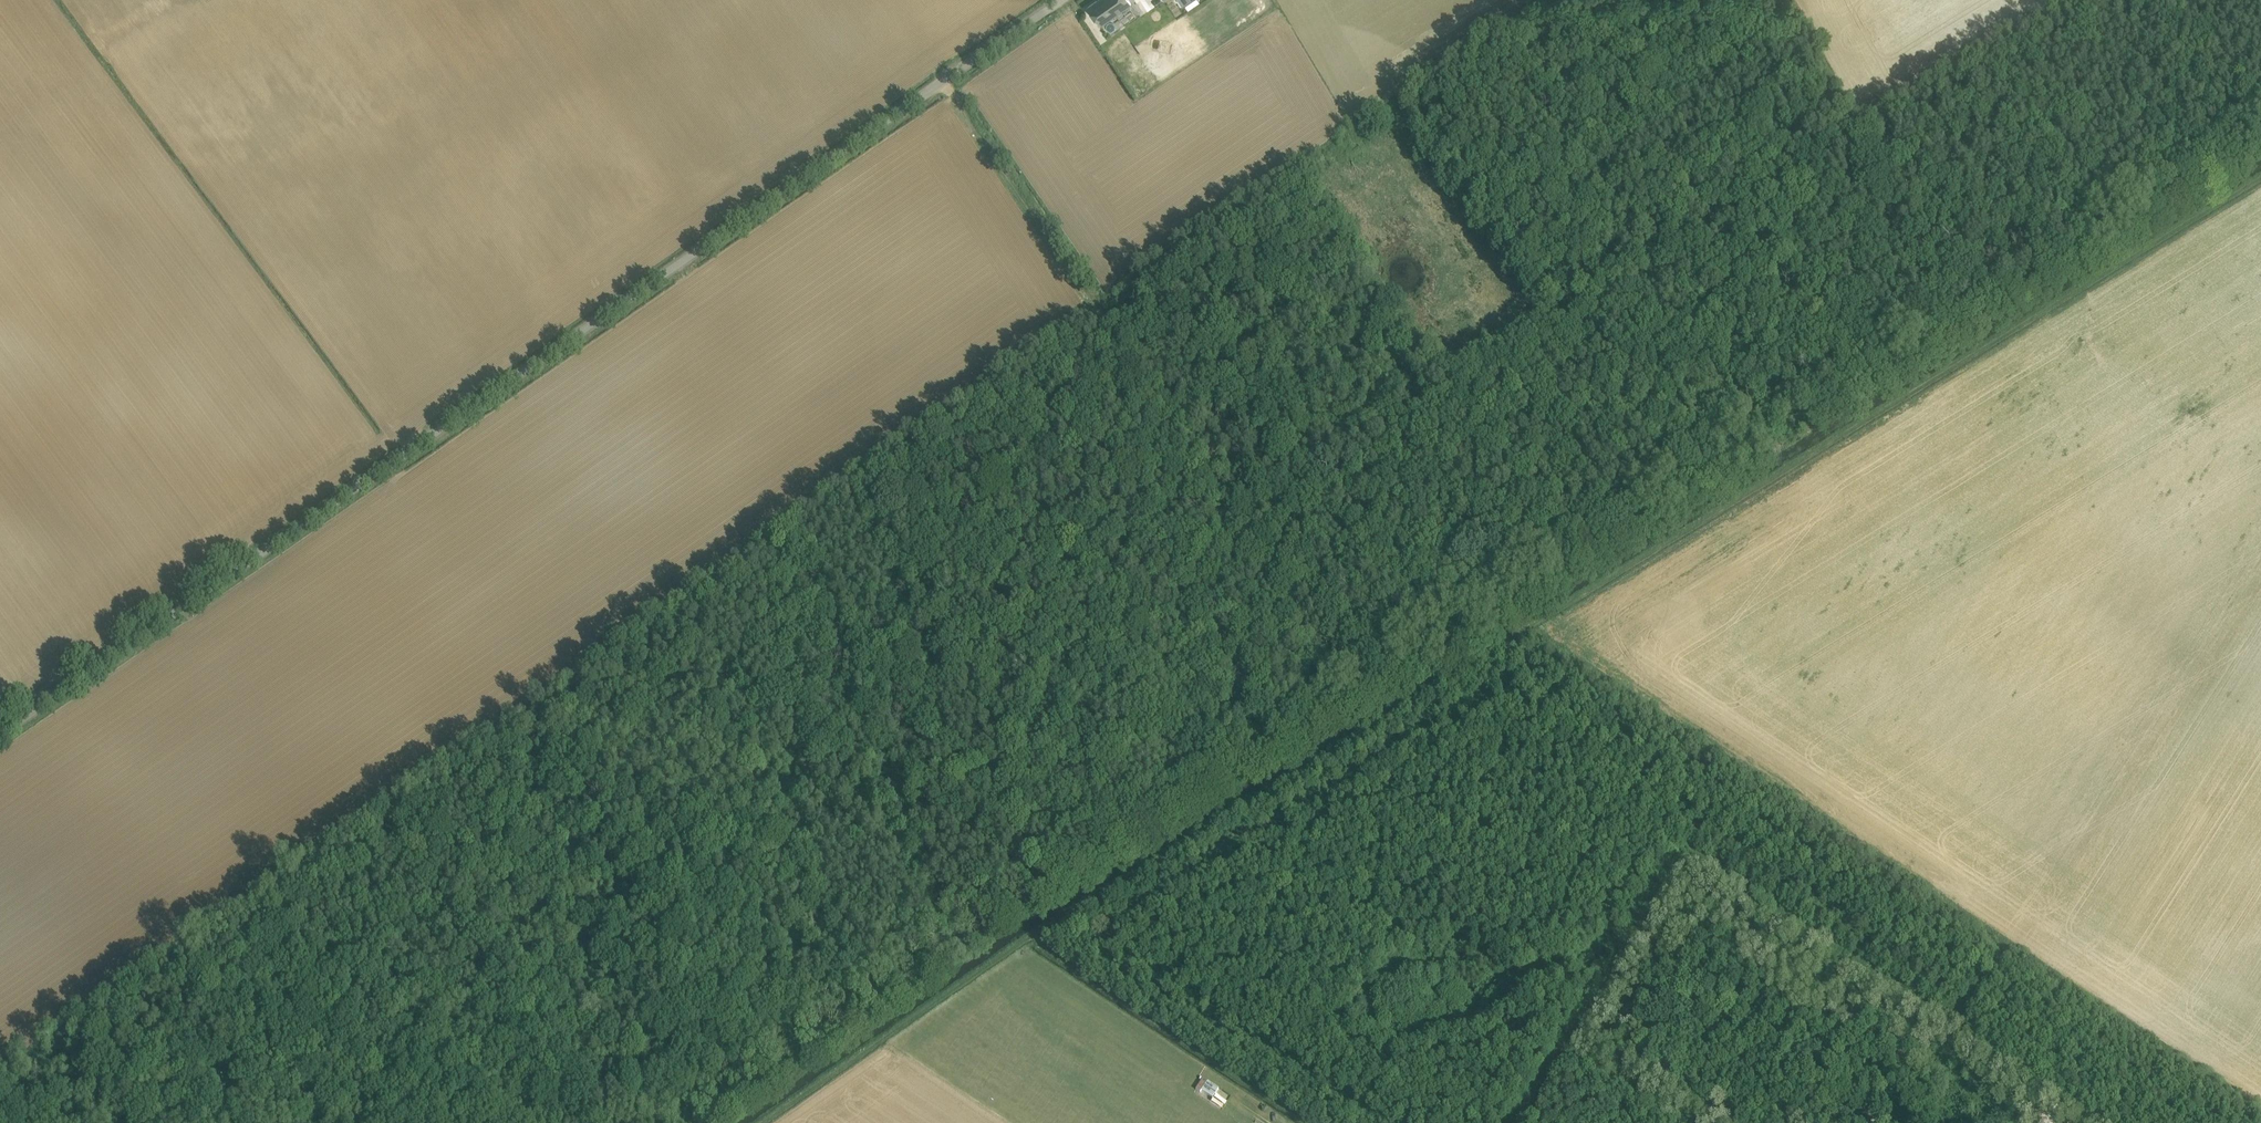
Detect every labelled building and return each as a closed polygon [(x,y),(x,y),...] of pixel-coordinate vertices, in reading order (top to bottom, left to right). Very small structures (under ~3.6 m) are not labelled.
[(1088,6),(1101,24),(1131,3),(1129,0),(1097,0),(1088,6)] [(1144,77),(1148,83),(1159,76),(1156,70),(1144,77)] [(1203,1079),(1198,1088),(1226,1104),(1231,1095),(1203,1079)]
